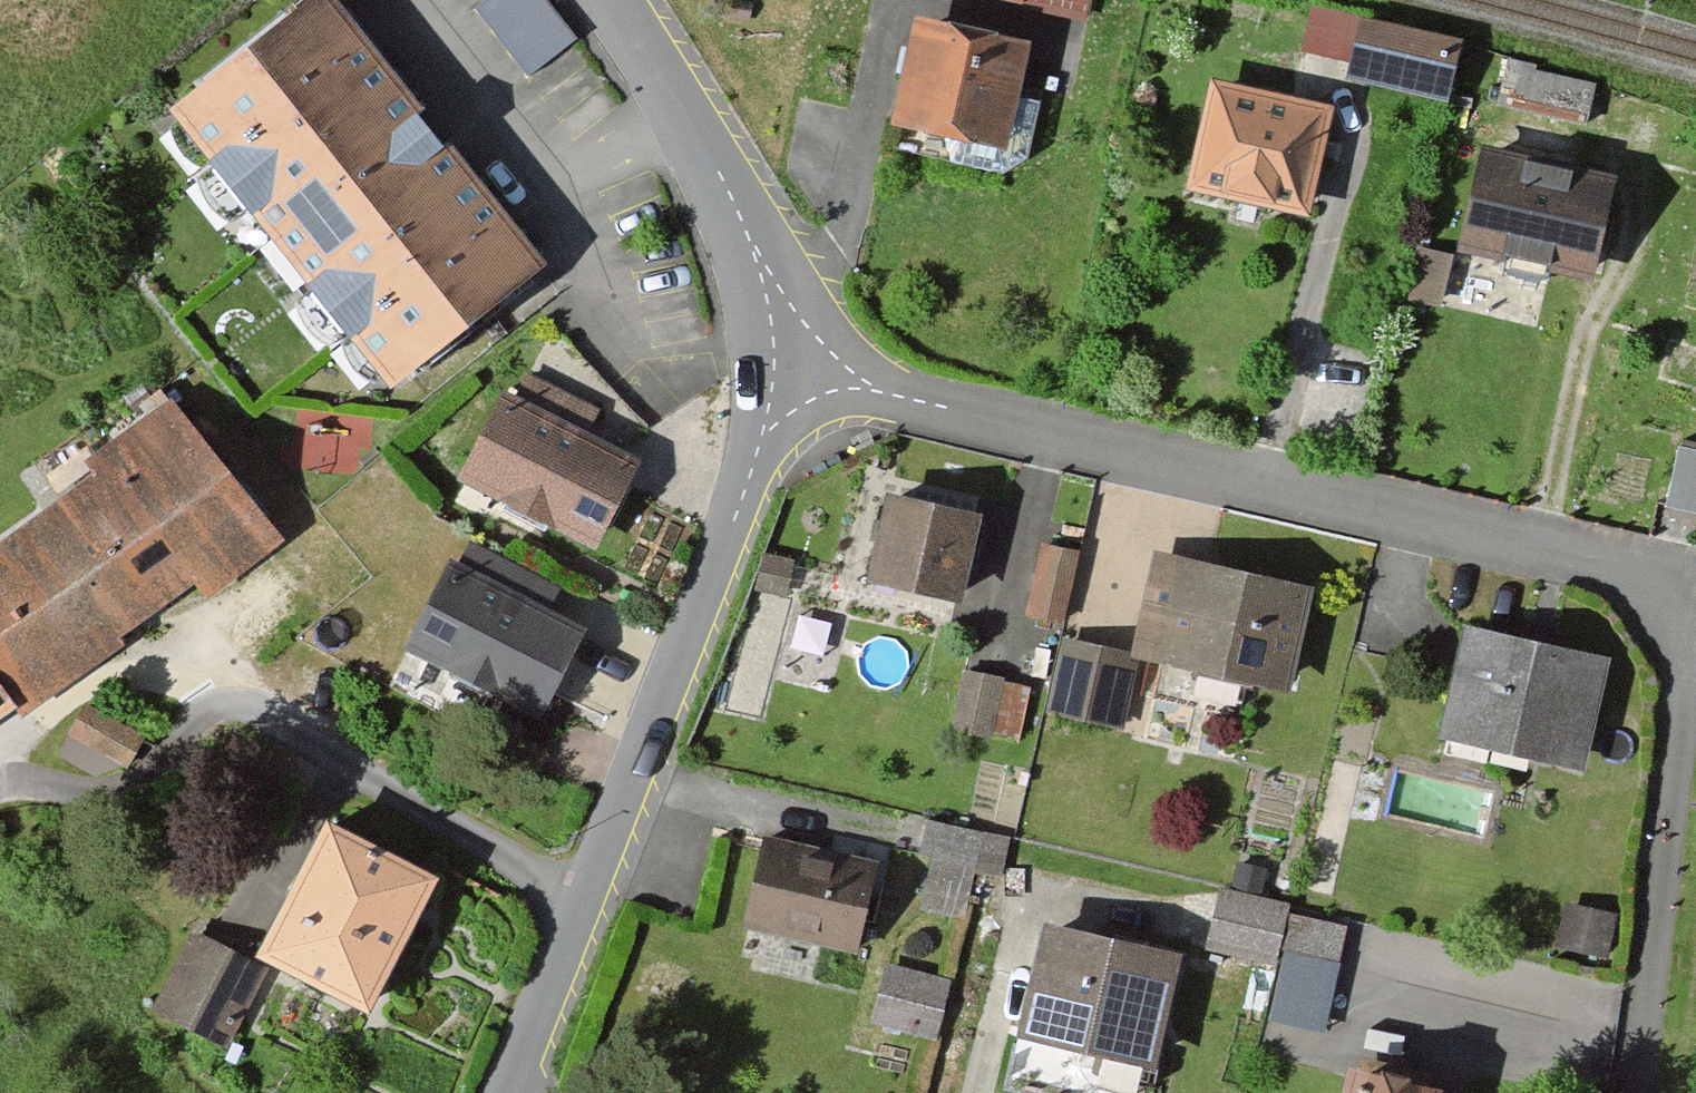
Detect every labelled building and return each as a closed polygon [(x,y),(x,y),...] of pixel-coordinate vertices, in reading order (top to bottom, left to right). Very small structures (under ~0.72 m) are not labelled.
[(333,0),(307,0),(172,107),(395,385),(545,265),(333,0)] [(547,0),(486,0),(475,9),(529,76),(577,38),(547,0)] [(1080,16),(1084,0),(1011,0),(1080,16)] [(1303,40),(1340,53),(1356,4),(1343,0),(1316,0),(1303,40)] [(1020,38),(914,16),(893,120),(928,127),(947,161),(999,172),(1026,154),(1038,95),(1010,89),(1020,38)] [(1461,37),(1360,17),(1348,79),(1449,99),(1461,37)] [(1533,76),(1505,70),(1495,116),(1581,135),(1589,99),(1530,86),(1533,76)] [(1323,103),(1212,80),(1189,187),(1308,213),(1318,169),(1311,157),(1323,103)] [(1611,174),(1486,148),(1465,245),(1502,253),(1496,278),(1541,287),(1546,265),(1589,274),(1611,174)] [(1454,270),(1420,261),(1408,309),(1441,317),(1454,270)] [(596,407),(528,375),(517,398),(502,391),(460,477),(597,544),(638,459),(583,433),(596,407)] [(173,398),(88,459),(97,471),(0,541),(0,684),(13,702),(19,710),(198,580),(207,593),(278,542),(173,398)] [(1676,465),(1664,525),(1695,532),(1695,469),(1676,465)] [(979,515),(886,494),(867,581),(960,602),(979,515)] [(1070,548),(1039,540),(1022,611),(1053,619),(1070,548)] [(461,564),(452,559),(408,648),(539,713),(582,627),(546,610),(559,583),(473,541),(461,564)] [(1309,586),(1156,553),(1134,653),(1288,685),(1309,586)] [(1608,662),(1466,631),(1444,732),(1586,763),(1608,662)] [(1134,653),(1066,638),(1051,709),(1119,724),(1134,653)] [(951,731),(1014,744),(1026,685),(964,672),(951,731)] [(0,684),(0,712),(13,702),(0,684)] [(369,1006),(435,875),(326,820),(259,951),(369,1006)] [(747,925),(853,946),(870,859),(764,838),(747,925)] [(1237,862),(1231,891),(1262,898),(1268,869),(1237,862)] [(1231,891),(1221,889),(1208,947),(1274,962),(1288,904),(1262,898),(1231,891)] [(1293,903),(1285,937),(1347,950),(1354,916),(1293,903)] [(1617,915),(1566,904),(1557,946),(1607,957),(1617,915)] [(1154,1062),(1178,955),(1042,924),(1018,1031),(1154,1062)] [(264,969),(191,931),(152,1008),(225,1045),(264,969)] [(1274,1011),(1330,1020),(1342,951),(1286,942),(1274,1011)] [(870,1022),(935,1039),(951,981),(886,963),(870,1022)] [(1340,1092),(1439,1092),(1440,1090),(1346,1068),(1340,1092)]
